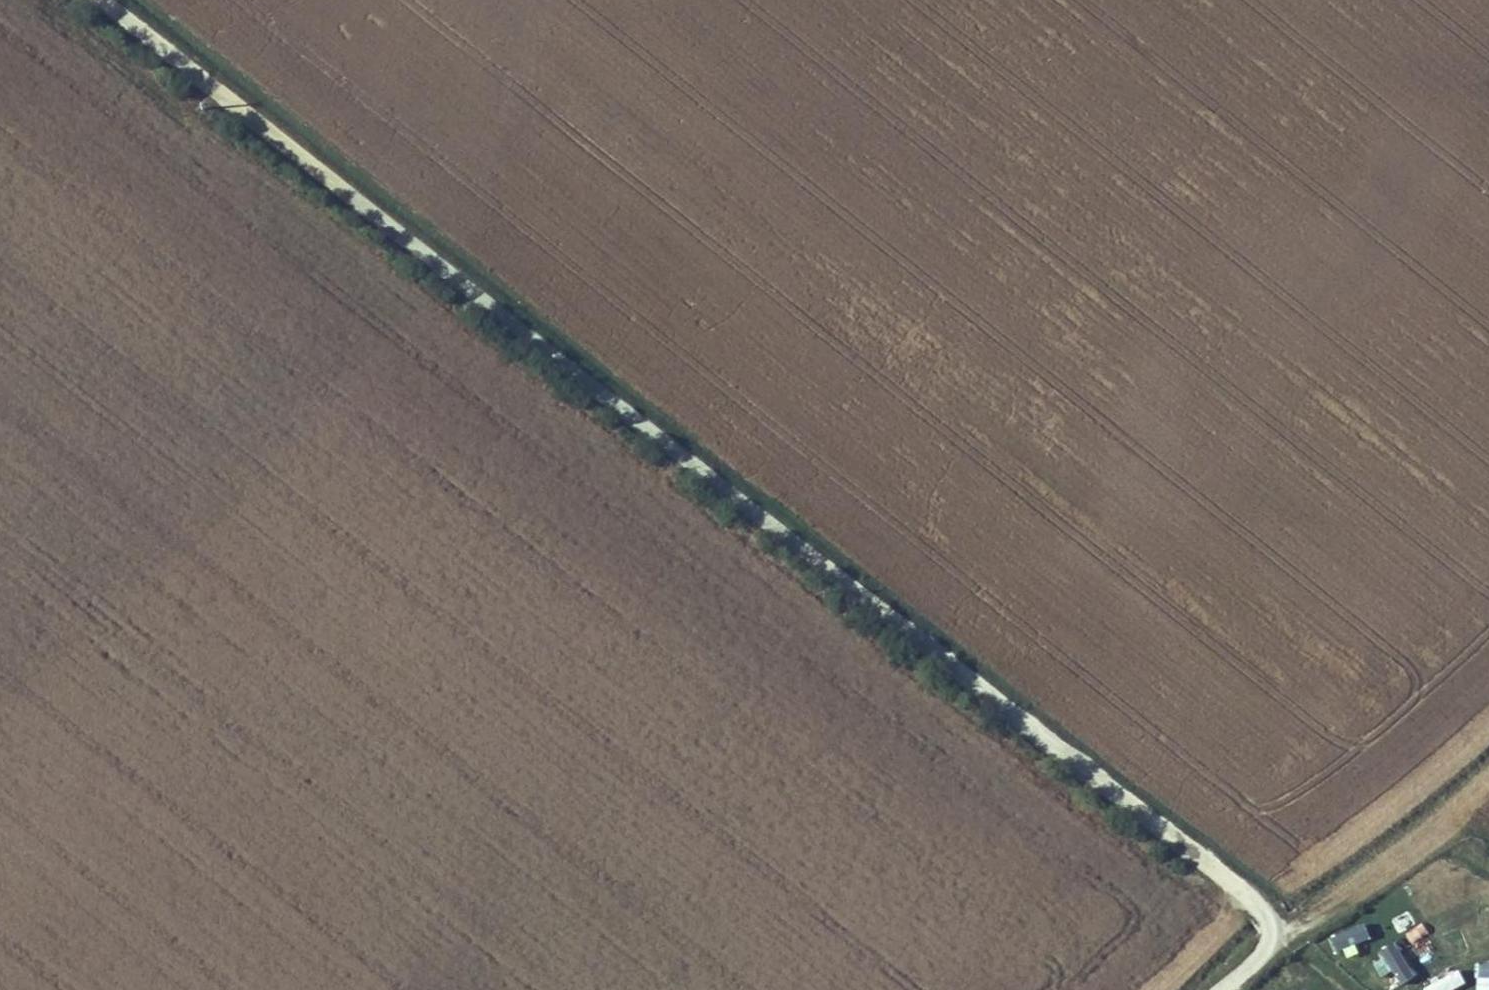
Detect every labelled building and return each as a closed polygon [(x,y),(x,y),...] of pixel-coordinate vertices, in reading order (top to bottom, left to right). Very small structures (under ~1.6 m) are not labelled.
[(1330,936),(1335,954),(1370,943),(1365,926),(1330,936)] [(1399,986),(1414,978),(1395,943),(1380,951),(1399,986)] [(1476,964),(1477,989),(1488,989),(1488,964),(1476,964)] [(1465,984),(1459,972),(1423,988),(1423,989),(1452,989),(1465,984)]
